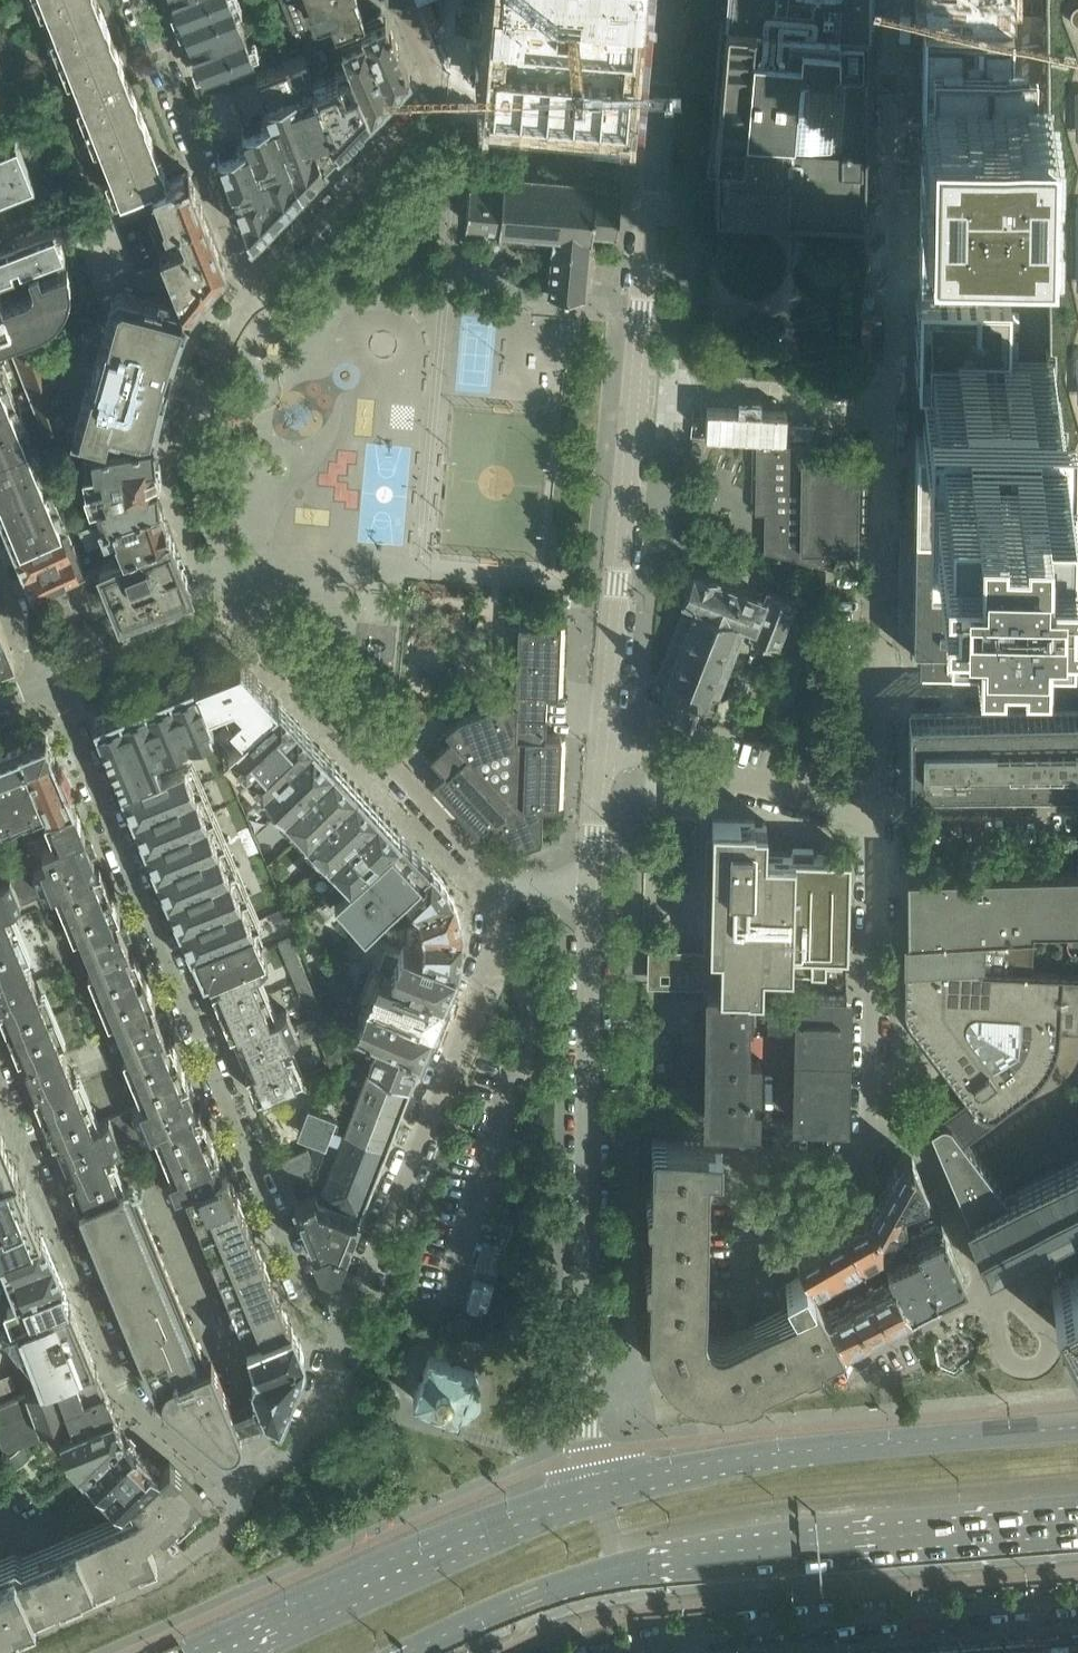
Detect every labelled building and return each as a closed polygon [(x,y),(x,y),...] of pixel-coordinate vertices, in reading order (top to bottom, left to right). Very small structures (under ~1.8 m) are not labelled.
[(31,11),(40,7),(40,8),(60,0),(27,0),(31,11)] [(40,8),(42,12),(48,10),(66,56),(51,62),(58,79),(66,75),(69,81),(75,78),(75,79),(122,60),(98,0),(60,0),(40,8)] [(182,18),(229,0),(175,0),(182,18)] [(182,18),(191,40),(186,42),(190,52),(194,50),(204,74),(254,54),(233,0),(229,0),(182,18)] [(294,29),(332,14),(337,27),(365,14),(359,0),(283,0),(294,29)] [(486,78),(622,90),(630,0),(493,0),(486,78)] [(726,11),(713,159),(718,160),(715,203),(857,209),(864,210),(868,23),(868,0),(727,0),(726,11)] [(922,12),(1013,14),(1013,0),(922,0),(922,12)] [(1046,73),(1046,185),(1047,341),(1052,341),(1053,341),(1053,346),(1052,432),(1052,464),(1052,467),(1052,470),(1049,470),(1049,492),(1077,491),(1077,0),(1045,0),(1046,73)] [(923,12),(919,266),(1009,267),(1009,214),(1038,215),(1038,185),(1046,185),(1046,73),(1040,74),(1040,44),(1012,44),(1012,14),(923,12)] [(362,28),(365,35),(390,94),(410,73),(387,18),(362,28)] [(336,28),(327,31),(331,41),(340,38),(336,28)] [(327,31),(318,34),(322,45),(331,41),(327,31)] [(318,34),(309,38),(313,48),(322,45),(318,34)] [(390,94),(365,35),(343,44),(349,59),(370,115),(390,94)] [(309,38),(300,41),(304,52),(313,48),(309,38)] [(257,73),(267,99),(268,98),(299,87),(314,81),(304,54),(257,73)] [(349,59),(311,74),(314,81),(339,146),(370,115),(349,59)] [(122,60),(75,79),(100,143),(147,124),(122,60)] [(9,84),(0,62),(0,88),(9,84)] [(224,83),(257,77),(255,63),(221,70),(224,83)] [(339,146),(314,81),(299,87),(327,159),(339,146)] [(327,159),(299,87),(268,98),(273,111),(274,110),(275,112),(303,185),(327,159)] [(303,185),(275,112),(244,125),(250,138),(278,211),(302,186),(303,185)] [(147,124),(100,143),(112,174),(106,177),(115,199),(121,196),(121,197),(140,190),(169,179),(147,124)] [(30,133),(17,137),(34,178),(46,173),(44,166),(30,133)] [(0,142),(0,195),(35,181),(34,178),(17,137),(16,135),(0,142)] [(278,211),(250,138),(219,151),(252,235),(251,236),(253,237),(261,229),(270,220),(278,211)] [(613,229),(617,181),(594,179),(594,173),(500,165),(498,180),(465,177),(462,219),(464,219),(473,219),(495,221),(495,225),(497,225),(496,239),(548,243),(545,287),(581,290),(586,233),(589,233),(589,228),(613,229)] [(206,214),(189,171),(169,179),(140,190),(153,220),(150,221),(156,234),(206,214)] [(138,195),(121,202),(126,215),(143,208),(138,195)] [(864,210),(857,209),(856,242),(864,242),(864,210)] [(223,258),(206,214),(156,234),(184,305),(191,308),(221,272),(223,268),(224,265),(224,261),(223,258)] [(65,252),(53,224),(52,222),(8,240),(15,260),(19,258),(23,268),(65,252)] [(129,233),(139,267),(148,264),(143,248),(148,246),(143,229),(129,233)] [(15,271),(11,261),(15,260),(8,240),(0,243),(0,277),(15,271)] [(497,270),(507,276),(514,264),(505,258),(497,270)] [(64,301),(66,298),(67,294),(69,290),(69,286),(70,282),(70,277),(70,273),(69,269),(68,265),(67,263),(63,265),(58,267),(47,271),(42,272),(38,262),(23,268),(19,270),(15,271),(0,277),(0,340),(41,324),(44,322),(47,320),(50,318),(53,316),(55,313),(58,311),(60,308),(62,305),(64,301)] [(926,375),(925,433),(916,432),(915,476),(916,520),(971,521),(1005,521),(1005,469),(1027,470),(1050,470),(1052,347),(1009,344),(1008,290),(918,288),(916,374),(926,375)] [(89,375),(75,427),(75,430),(98,437),(100,438),(106,437),(109,425),(143,434),(155,432),(159,410),(166,382),(167,382),(173,361),(172,360),(178,339),(189,311),(191,308),(184,305),(124,289),(114,294),(92,375),(89,375)] [(50,444),(85,445),(85,444),(97,442),(98,437),(75,430),(75,427),(68,429),(54,394),(64,390),(43,339),(12,351),(50,444)] [(27,416),(23,406),(15,409),(6,386),(13,383),(5,363),(0,366),(0,426),(27,416)] [(0,426),(0,502),(46,482),(45,480),(48,479),(44,470),(49,468),(40,448),(33,451),(24,429),(31,426),(27,416),(0,426)] [(155,432),(143,434),(97,442),(85,444),(85,445),(86,445),(89,464),(85,465),(88,481),(86,482),(87,483),(152,466),(151,455),(157,454),(155,432)] [(703,440),(690,440),(690,455),(703,455),(703,440)] [(766,512),(765,543),(765,550),(834,567),(838,550),(858,550),(860,453),(804,452),(804,444),(757,443),(756,512),(766,512)] [(87,483),(86,482),(92,499),(96,498),(101,514),(102,516),(100,516),(100,517),(161,496),(159,475),(153,476),(152,466),(87,483)] [(0,502),(0,505),(17,545),(64,524),(59,513),(66,510),(58,490),(51,493),(46,482),(0,502)] [(1049,492),(1048,539),(1077,539),(1077,492),(1049,492)] [(101,514),(80,522),(82,526),(88,541),(111,533),(118,551),(124,548),(136,543),(171,527),(161,496),(100,517),(100,516),(102,516),(101,514)] [(78,517),(64,524),(17,545),(26,567),(79,542),(75,532),(68,535),(67,533),(82,526),(80,522),(78,517)] [(969,636),(971,521),(916,520),(915,636),(920,636),(919,660),(1002,660),(1003,637),(969,636)] [(171,527),(136,543),(139,550),(127,556),(124,548),(118,551),(100,559),(122,612),(193,583),(171,527)] [(1046,658),(1077,658),(1077,539),(1048,539),(1048,541),(1048,562),(1048,567),(1046,658)] [(79,542),(26,567),(35,588),(89,564),(79,542)] [(779,645),(797,601),(768,590),(765,597),(718,580),(720,576),(696,567),(683,599),(687,601),(749,625),(754,627),(751,635),(755,636),(753,642),(773,649),(775,644),(779,645)] [(734,659),(738,649),(739,650),(740,647),(739,647),(743,636),(744,636),(749,625),(687,601),(679,624),(678,623),(677,625),(678,626),(674,636),(673,636),(672,638),(673,638),(669,648),(668,648),(667,650),(668,651),(664,661),(663,663),(659,674),(658,673),(654,684),(652,689),(675,698),(675,699),(676,699),(674,704),(681,706),(688,709),(690,705),(691,705),(692,705),(715,713),(721,697),(720,697),(724,687),(725,687),(726,685),(725,685),(729,675),(730,672),(734,662),(735,660),(734,659)] [(0,618),(0,666),(18,659),(16,654),(0,618)] [(559,690),(562,624),(560,624),(560,625),(531,624),(531,622),(529,622),(529,624),(521,624),(521,622),(520,622),(516,702),(503,702),(458,718),(446,729),(453,736),(431,756),(444,770),(435,779),(434,780),(434,781),(434,782),(435,783),(435,784),(480,833),(481,833),(482,833),(483,834),(485,833),(494,824),(514,846),(515,847),(516,847),(517,847),(518,847),(540,839),(541,838),(542,837),(542,836),(543,806),(556,807),(557,806),(558,805),(559,805),(560,803),(560,802),(562,737),(562,735),(561,734),(560,734),(559,733),(546,733),(547,713),(547,693),(555,694),(556,693),(557,693),(558,692),(559,691),(559,690)] [(241,659),(196,677),(214,720),(211,721),(215,732),(215,733),(219,744),(226,741),(230,747),(280,701),(241,659)] [(196,677),(171,688),(197,753),(209,748),(218,744),(219,744),(215,733),(215,732),(211,721),(214,720),(196,677)] [(171,688),(146,698),(173,763),(186,758),(197,753),(171,688)] [(146,698),(120,708),(148,774),(173,763),(146,698)] [(280,701),(230,747),(247,765),(296,719),(280,701)] [(96,718),(124,784),(148,774),(120,708),(96,718)] [(909,710),(909,782),(1077,780),(1077,709),(909,710)] [(296,719),(247,765),(242,770),(258,788),(264,783),(266,786),(316,740),(296,719)] [(75,803),(48,736),(21,747),(21,748),(44,805),(48,814),(75,803)] [(335,761),(316,740),(266,786),(286,806),(335,761)] [(44,805),(21,748),(1,756),(25,814),(24,815),(27,823),(35,820),(32,810),(44,805)] [(1,756),(0,756),(0,815),(8,833),(13,831),(9,820),(24,815),(25,814),(1,756)] [(148,774),(124,784),(135,812),(198,786),(186,758),(173,763),(148,774)] [(307,830),(356,783),(335,761),(286,806),(279,813),(287,822),(300,837),(307,830)] [(330,854),(378,807),(356,783),(307,830),(330,854)] [(198,786),(135,812),(147,839),(209,812),(198,786)] [(109,888),(101,868),(97,869),(93,858),(98,856),(93,843),(88,846),(83,834),(86,833),(76,807),(52,817),(61,840),(43,848),(48,860),(35,865),(46,893),(61,886),(69,904),(109,888)] [(330,854),(310,873),(331,895),(334,892),(351,876),(352,876),(400,830),(378,807),(330,854)] [(1076,810),(1051,814),(1051,831),(1048,831),(1048,833),(1077,837),(1077,811),(1076,810)] [(209,812),(147,839),(158,866),(221,840),(209,812)] [(714,819),(711,948),(722,948),(722,970),(722,986),(754,987),(754,989),(763,989),(764,965),(827,966),(827,965),(827,950),(842,951),(848,951),(851,854),(766,851),(767,823),(754,822),(755,820),(714,819)] [(351,876),(334,892),(365,925),(405,888),(406,889),(431,864),(400,830),(352,876),(351,876)] [(221,840),(158,866),(169,892),(232,867),(221,840)] [(431,864),(406,889),(419,907),(453,894),(451,891),(450,888),(448,885),(446,882),(444,879),(442,876),(440,874),(437,871),(435,868),(431,864)] [(35,865),(10,876),(21,903),(46,893),(35,865)] [(232,867),(169,892),(181,919),(243,893),(232,867)] [(907,871),(908,886),(908,935),(915,934),(915,936),(1032,930),(1032,924),(1077,923),(1077,869),(907,871)] [(6,909),(21,903),(10,876),(0,880),(0,938),(15,932),(6,909)] [(121,917),(109,888),(69,904),(80,931),(117,916),(118,918),(121,917)] [(243,893),(181,919),(192,946),(255,920),(243,893)] [(453,894),(419,907),(424,930),(462,930),(462,926),(461,922),(460,918),(460,914),(459,910),(457,906),(456,902),(454,898),(453,894)] [(80,931),(105,993),(146,977),(135,952),(132,953),(127,942),(132,940),(127,927),(122,930),(118,918),(117,916),(80,931)] [(255,920),(192,946),(196,956),(205,974),(263,950),(267,948),(259,930),(255,920)] [(462,930),(424,930),(423,953),(457,966),(458,962),(459,958),(460,954),(461,950),(461,946),(462,942),(462,938),(462,934),(462,930)] [(1032,972),(1035,930),(1032,930),(915,936),(915,934),(908,935),(905,935),(905,999),(905,1002),(905,1004),(906,1006),(906,1008),(907,1011),(908,1013),(909,1015),(910,1017),(911,1019),(913,1021),(920,1031),(968,1096),(957,1104),(936,1120),(931,1122),(932,1124),(934,1130),(989,1262),(1077,1215),(1077,1160),(1009,1196),(965,1136),(976,1127),(1000,1110),(1029,1088),(1034,1083),(1040,1078),(1044,1072),(1049,1066),(1052,1059),(1055,1052),(1057,1045),(1059,1038),(1060,1030),(1060,1022),(1077,1024),(1077,975),(1032,972)] [(15,932),(0,938),(0,967),(25,956),(15,932)] [(306,970),(292,937),(279,943),(293,975),(306,970)] [(458,966),(457,966),(423,953),(405,945),(393,974),(446,996),(458,966)] [(263,950),(205,974),(210,987),(212,987),(222,1011),(262,994),(253,971),(268,965),(263,950)] [(0,967),(0,999),(3,1006),(0,1007),(0,1009),(10,1033),(50,1016),(25,956),(0,967)] [(446,996),(393,974),(380,968),(368,998),(435,1024),(446,996)] [(542,974),(533,974),(533,985),(542,986),(542,974)] [(146,977),(105,993),(130,1054),(167,1038),(162,1027),(167,1025),(162,1013),(157,1015),(153,1003),(156,1002),(146,977)] [(343,1059),(309,978),(297,984),(331,1065),(343,1059)] [(754,1020),(754,989),(754,987),(722,986),(709,986),(707,1119),(760,1120),(760,1119),(761,1101),(753,1100),(753,1085),(761,1085),(761,1055),(748,1054),(749,1020),(754,1020)] [(799,1113),(797,1113),(797,1121),(845,1122),(845,1114),(843,1114),(844,1100),(845,1101),(845,1096),(844,1096),(844,1082),(846,1082),(846,1078),(844,1078),(845,1064),(846,1064),(846,1059),(845,1059),(845,1046),(847,1046),(847,1041),(845,1041),(846,1027),(847,1027),(847,1023),(846,1023),(846,1009),(847,1009),(848,994),(800,993),(799,1008),(801,1008),(801,1021),(799,1021),(799,1026),(801,1026),(801,1040),(799,1040),(799,1045),(801,1045),(800,1058),(798,1058),(798,1063),(800,1063),(800,1076),(798,1076),(798,1081),(800,1081),(799,1095),(797,1095),(797,1099),(799,1099),(799,1113)] [(262,994),(222,1011),(232,1035),(235,1034),(240,1045),(235,1047),(240,1059),(245,1057),(250,1068),(246,1070),(257,1095),(305,1075),(294,1049),(286,1053),(282,1043),(298,1036),(287,1009),(271,1016),(262,994)] [(435,1024),(368,998),(357,1026),(382,1037),(423,1054),(435,1024)] [(50,1016),(10,1033),(20,1058),(23,1057),(28,1068),(23,1070),(28,1082),(33,1080),(39,1094),(75,1078),(50,1016)] [(170,1037),(167,1038),(130,1054),(150,1100),(134,1107),(145,1134),(161,1127),(165,1137),(205,1121),(200,1108),(196,1110),(192,1099),(197,1096),(192,1084),(190,1085),(170,1037)] [(423,1054),(382,1037),(370,1069),(411,1085),(423,1054)] [(360,1212),(411,1085),(370,1069),(368,1068),(351,1112),(340,1108),(346,1092),(327,1084),(318,1108),(308,1104),(298,1133),(319,1140),(315,1149),(326,1154),(321,1169),(320,1169),(321,1172),(308,1178),(314,1192),(318,1190),(321,1197),(360,1212)] [(120,1187),(109,1160),(105,1150),(122,1143),(110,1117),(94,1123),(86,1104),(78,1085),(75,1078),(39,1094),(35,1095),(38,1101),(46,1120),(55,1142),(58,1141),(63,1152),(58,1154),(63,1166),(68,1164),(72,1175),(69,1177),(80,1203),(120,1187)] [(134,1107),(110,1117),(122,1143),(145,1134),(134,1107)] [(228,1171),(222,1156),(220,1157),(205,1121),(165,1137),(179,1172),(163,1178),(169,1193),(175,1191),(176,1193),(177,1193),(177,1191),(184,1188),(200,1182),(228,1171)] [(0,1134),(0,1155),(10,1152),(2,1133),(0,1134)] [(722,1139),(657,1138),(656,1138),(655,1138),(654,1139),(653,1140),(653,1141),(653,1142),(652,1194),(657,1194),(657,1218),(651,1218),(650,1261),(656,1261),(655,1285),(650,1285),(649,1322),(649,1326),(649,1331),(650,1333),(650,1337),(652,1344),(660,1340),(667,1358),(659,1361),(668,1373),(671,1376),(674,1379),(676,1381),(681,1385),(685,1387),(688,1389),(692,1391),(696,1392),(699,1394),(704,1395),(709,1396),(711,1397),(717,1397),(726,1397),(732,1396),(738,1394),(746,1393),(744,1388),(763,1378),(765,1383),(803,1363),(801,1359),(822,1348),(824,1352),(845,1342),(827,1309),(797,1254),(778,1264),(801,1307),(731,1344),(723,1346),(714,1345),(707,1340),(701,1332),(700,1326),(701,1293),(701,1289),(701,1260),(701,1255),(703,1162),(722,1162),(722,1139)] [(308,1147),(283,1158),(282,1158),(293,1184),(308,1178),(321,1172),(320,1169),(318,1170),(308,1147)] [(0,1155),(0,1177),(17,1170),(10,1152),(0,1155)] [(934,1206),(913,1159),(904,1153),(888,1182),(912,1218),(934,1206)] [(41,1229),(36,1216),(29,1199),(17,1170),(0,1177),(0,1243),(41,1229)] [(237,1193),(228,1171),(200,1182),(184,1188),(194,1211),(237,1193)] [(206,1359),(187,1312),(133,1181),(120,1187),(80,1203),(80,1204),(153,1381),(155,1385),(157,1388),(159,1391),(162,1394),(163,1395),(219,1442),(221,1443),(223,1444),(225,1445),(227,1445),(229,1445),(231,1445),(233,1444),(234,1444),(236,1443),(238,1441),(239,1440),(240,1439),(241,1437),(241,1435),(242,1433),(242,1432),(242,1430),(241,1428),(241,1426),(212,1356),(206,1359)] [(912,1218),(888,1182),(872,1212),(883,1231),(881,1240),(882,1243),(912,1233),(912,1218)] [(360,1212),(321,1197),(318,1190),(314,1192),(298,1199),(324,1261),(333,1265),(342,1262),(348,1244),(360,1212)] [(246,1214),(237,1193),(194,1211),(203,1232),(246,1214)] [(966,1279),(934,1206),(912,1218),(912,1233),(942,1292),(966,1279)] [(871,1212),(845,1227),(876,1282),(892,1273),(882,1243),(881,1240),(883,1231),(872,1212),(871,1212)] [(255,1236),(246,1214),(203,1232),(211,1254),(255,1236)] [(845,1227),(823,1239),(853,1295),(870,1285),(876,1282),(845,1227)] [(6,1273),(53,1256),(42,1231),(0,1246),(0,1254),(1,1257),(6,1273)] [(942,1292),(912,1233),(882,1243),(892,1273),(911,1308),(942,1292)] [(263,1256),(255,1236),(211,1254),(220,1274),(263,1256)] [(823,1239),(797,1254),(827,1309),(848,1297),(853,1295),(823,1239)] [(53,1256),(6,1273),(16,1299),(63,1282),(53,1256)] [(273,1279),(264,1258),(263,1256),(220,1274),(229,1297),(273,1279)] [(892,1273),(876,1282),(870,1285),(888,1319),(911,1308),(892,1273)] [(1077,1336),(1077,1273),(1052,1287),(1077,1336)] [(281,1300),(273,1279),(229,1297),(238,1318),(281,1300)] [(16,1299),(8,1302),(16,1323),(17,1323),(66,1304),(70,1303),(63,1282),(16,1299)] [(870,1285),(853,1295),(848,1297),(867,1330),(888,1319),(870,1285)] [(848,1297),(827,1309),(845,1342),(867,1330),(848,1297)] [(291,1323),(282,1301),(281,1300),(238,1318),(248,1342),(291,1324),(291,1323)] [(17,1323),(41,1386),(97,1366),(96,1365),(70,1303),(66,1304),(17,1323)] [(303,1345),(302,1343),(302,1342),(300,1343),(293,1326),(293,1325),(292,1324),(291,1324),(248,1342),(247,1342),(255,1360),(257,1366),(257,1367),(267,1367),(304,1351),(304,1350),(304,1347),(303,1345)] [(288,1399),(302,1363),(303,1364),(303,1362),(304,1360),(304,1358),(305,1355),(305,1354),(304,1351),(267,1367),(257,1367),(253,1377),(266,1411),(281,1417),(288,1399)] [(431,1355),(414,1399),(458,1416),(459,1412),(460,1413),(463,1413),(465,1412),(468,1411),(468,1410),(470,1409),(471,1408),(471,1406),(473,1405),(475,1404),(477,1402),(478,1401),(479,1399),(479,1396),(480,1395),(480,1394),(479,1392),(478,1390),(478,1389),(479,1387),(479,1385),(479,1383),(479,1381),(479,1380),(478,1378),(477,1376),(476,1375),(475,1373),(475,1372),(431,1355)] [(27,1391),(0,1403),(0,1437),(4,1450),(43,1436),(41,1430),(59,1423),(61,1430),(115,1410),(97,1366),(41,1386),(27,1391)] [(115,1410),(61,1430),(68,1446),(72,1449),(66,1454),(84,1471),(88,1467),(125,1432),(115,1410)] [(125,1432),(88,1467),(84,1471),(102,1489),(142,1452),(125,1432)] [(142,1452),(102,1489),(109,1497),(108,1498),(120,1510),(123,1506),(132,1498),(161,1471),(142,1452)] [(19,1605),(21,1609),(33,1604),(36,1610),(50,1604),(48,1600),(81,1586),(83,1590),(110,1578),(108,1574),(141,1560),(142,1564),(157,1558),(148,1538),(160,1527),(165,1532),(203,1496),(171,1461),(161,1471),(132,1498),(142,1508),(137,1513),(18,1564),(16,1558),(0,1565),(0,1613),(19,1605)] [(495,1473),(501,1470),(498,1464),(492,1467),(495,1473)] [(845,1652),(1077,1652),(1077,1633),(845,1652)]
